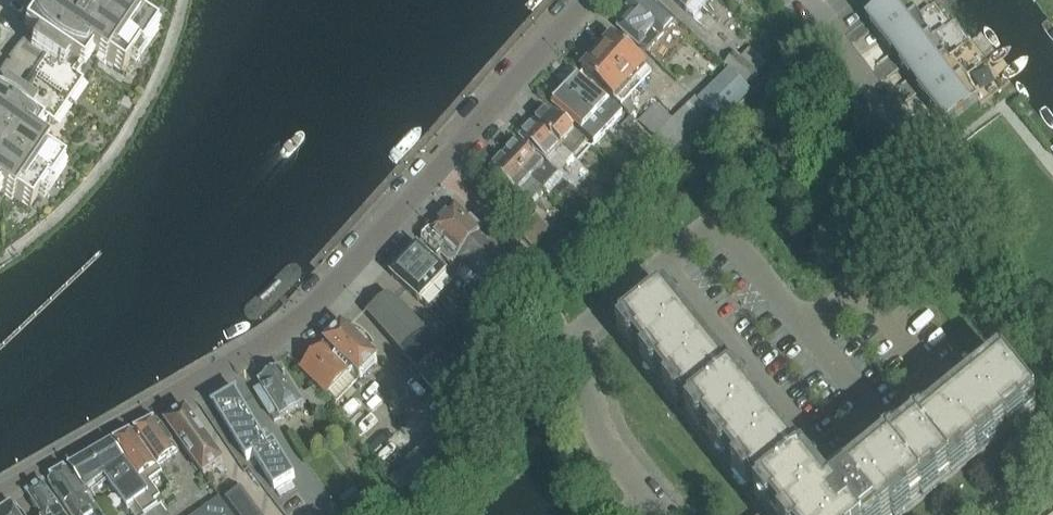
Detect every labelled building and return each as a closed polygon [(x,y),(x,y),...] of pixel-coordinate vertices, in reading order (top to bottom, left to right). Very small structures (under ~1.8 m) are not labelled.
[(11,201),(13,198),(30,209),(37,198),(44,187),(47,190),(50,186),(63,166),(44,153),(46,150),(33,141),(47,120),(53,124),(83,81),(76,77),(90,56),(104,65),(106,62),(122,73),(129,62),(136,52),(140,54),(142,50),(143,48),(156,30),(136,17),(138,14),(125,5),(128,0),(49,0),(43,9),(39,6),(23,30),(30,34),(29,35),(23,41),(17,48),(8,60),(0,73),(0,194),(11,201)] [(621,30),(641,48),(647,53),(649,55),(667,36),(664,34),(674,24),(648,0),(636,0),(629,8),(635,14),(621,30)] [(688,16),(689,15),(694,20),(712,1),(711,0),(671,0),(688,16)] [(867,20),(868,21),(873,28),(871,30),(880,42),(882,44),(884,42),(914,19),(912,17),(911,15),(909,13),(907,11),(904,9),(902,7),(897,0),(894,0),(868,19),(867,20)] [(884,42),(882,44),(884,48),(892,57),(894,56),(898,61),(900,63),(928,42),(927,39),(922,33),(921,30),(919,26),(917,23),(915,20),(914,19),(884,42)] [(645,69),(622,48),(612,39),(582,72),(615,102),(645,69)] [(928,42),(900,63),(902,67),(900,68),(910,81),(912,79),(914,82),(916,84),(944,62),(942,60),(940,58),(943,56),(937,48),(933,43),(931,45),(928,42)] [(729,71),(747,88),(767,66),(749,50),(741,60),(735,55),(724,66),(729,71)] [(944,62),(916,84),(920,90),(918,92),(928,105),(929,106),(931,105),(962,82),(960,80),(958,77),(956,75),(954,73),(951,71),(949,69),(944,62)] [(755,94),(747,88),(729,71),(698,101),(712,114),(724,126),(755,94)] [(606,132),(622,115),(579,76),(563,93),(606,132)] [(1037,80),(1024,90),(1052,126),(1052,99),(1037,80)] [(931,105),(929,106),(939,120),(941,118),(947,126),(976,104),(970,97),(968,93),(967,89),(965,86),(963,83),(962,82),(931,105)] [(594,145),(606,132),(563,93),(551,106),(594,145)] [(628,103),(622,109),(629,116),(635,110),(628,103)] [(658,109),(640,126),(670,156),(712,117),(699,104),(675,127),(658,109)] [(572,163),(587,148),(546,111),(532,127),(572,163)] [(558,177),(572,163),(532,127),(520,141),(548,166),(550,170),(549,171),(557,179),(558,177)] [(557,179),(549,171),(548,171),(544,170),(516,144),(503,158),(543,195),(544,193),(554,203),(567,188),(557,179)] [(530,209),(543,195),(503,158),(490,172),(530,209)] [(663,185),(677,170),(665,159),(651,174),(663,185)] [(521,271),(455,206),(424,238),(422,244),(438,259),(441,256),(448,262),(455,262),(456,261),(475,280),(477,278),(496,297),(521,271)] [(518,232),(533,247),(534,248),(551,230),(535,215),(518,232)] [(563,239),(551,251),(559,259),(571,247),(563,239)] [(391,277),(409,294),(427,311),(453,283),(418,249),(391,277)] [(476,318),(496,297),(477,278),(475,280),(463,293),(476,318)] [(485,406),(442,356),(403,310),(389,297),(367,315),(461,425),(485,406)] [(618,340),(754,508),(760,514),(909,514),(1039,410),(1040,409),(1001,362),(971,386),(870,469),(864,474),(860,477),(831,502),(665,300),(618,340)] [(353,330),(348,334),(342,328),(322,348),(350,376),(353,373),(361,380),(377,363),(371,357),(376,353),(373,347),(369,341),(364,336),(359,333),(353,330)] [(347,379),(350,376),(322,348),(300,370),(336,405),(355,386),(347,379)] [(315,390),(298,400),(281,372),(260,385),(263,389),(254,394),(269,418),(277,414),(281,420),(308,404),(315,417),(327,410),(315,390)] [(236,394),(213,408),(213,409),(215,409),(221,419),(246,462),(254,458),(274,492),(295,480),(274,445),(268,449),(242,406),(236,396),(237,395),(236,394)] [(186,412),(166,425),(204,478),(224,465),(186,412)] [(156,421),(134,433),(158,467),(178,453),(156,422),(156,421)] [(134,433),(112,444),(157,508),(175,495),(168,485),(169,485),(163,475),(158,467),(134,433)] [(70,469),(86,493),(104,479),(113,490),(127,509),(134,505),(143,514),(147,514),(157,508),(112,444),(70,469)] [(48,482),(71,514),(101,514),(88,497),(86,493),(70,469),(48,482)] [(27,495),(40,514),(64,514),(43,484),(27,495)] [(242,489),(223,503),(222,503),(230,514),(261,514),(242,489)] [(394,493),(378,504),(384,513),(400,501),(394,493)] [(222,503),(223,503),(219,497),(193,514),(230,514),(222,503)] [(0,512),(0,514),(17,514),(11,505),(0,512)] [(147,514),(167,514),(160,506),(157,508),(147,514)]
